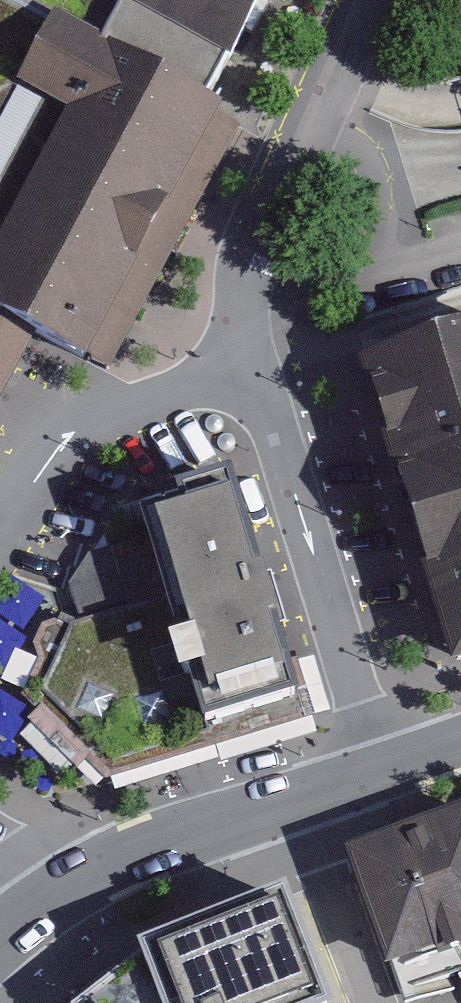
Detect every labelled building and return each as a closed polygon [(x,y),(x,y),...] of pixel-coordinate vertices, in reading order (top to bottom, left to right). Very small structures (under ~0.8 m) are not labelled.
[(43,342),(96,369),(237,112),(296,0),(0,0),(0,422),(43,342)] [(358,353),(460,668),(460,667),(460,324),(358,353)] [(224,474),(127,505),(144,538),(120,547),(133,605),(77,625),(55,620),(42,624),(34,643),(38,655),(24,695),(37,708),(28,721),(79,767),(90,752),(111,771),(304,715),(224,474)] [(342,845),(388,962),(396,960),(434,948),(438,957),(460,948),(460,803),(342,845)] [(283,885),(184,922),(139,939),(140,955),(79,1002),(328,1002),(283,885)] [(396,960),(405,1002),(452,989),(453,975),(460,973),(460,948),(438,957),(434,948),(396,960)]
